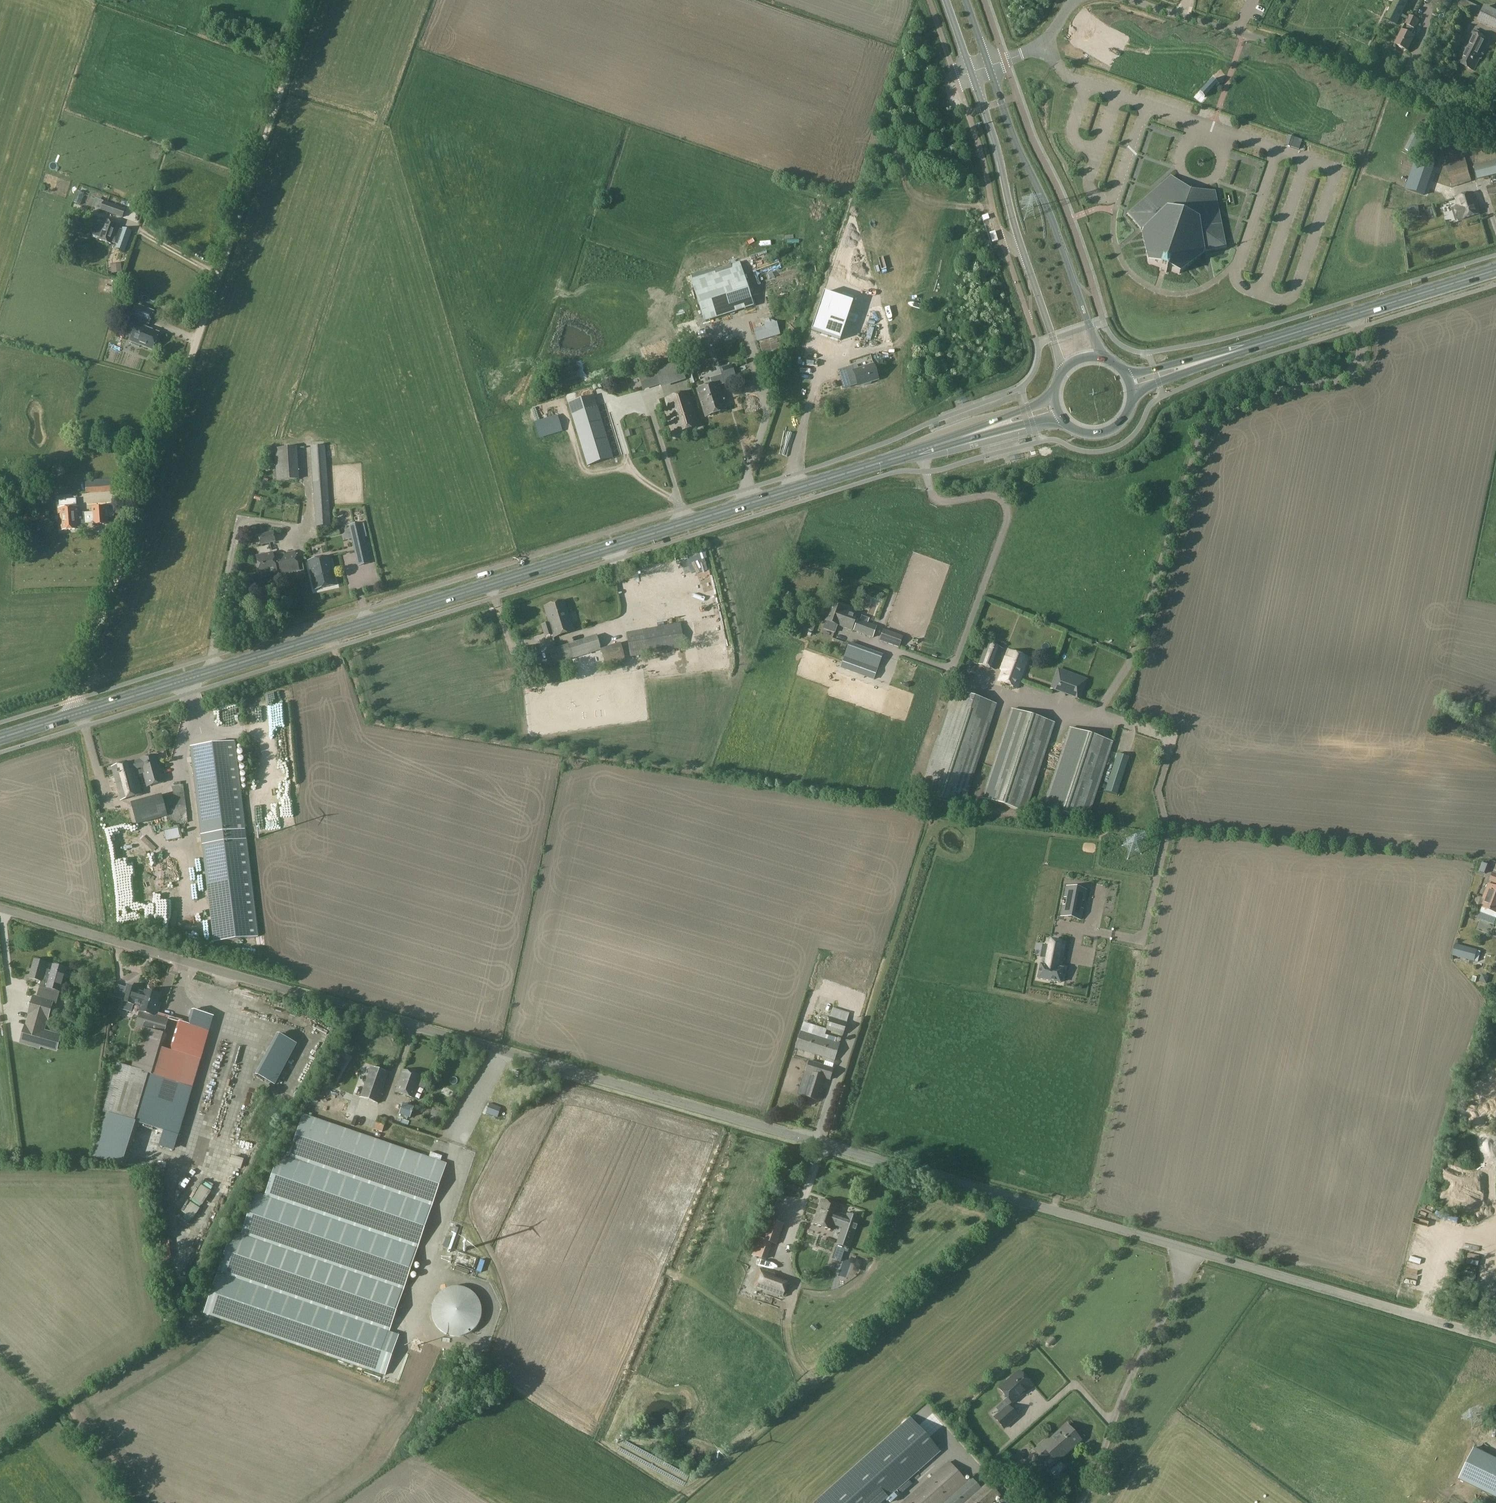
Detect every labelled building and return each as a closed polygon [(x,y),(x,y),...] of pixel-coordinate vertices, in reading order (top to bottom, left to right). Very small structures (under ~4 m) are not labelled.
[(1386,21),(1398,27),(1401,19),(1406,22),(1407,20),(1402,17),(1411,0),(1396,0),(1386,21)] [(1395,44),(1407,50),(1413,37),(1411,36),(1426,4),(1418,0),(1417,0),(1407,20),(1406,22),(1395,44)] [(1466,1),(1465,2),(1462,8),(1479,17),(1483,9),(1466,1)] [(1479,17),(1477,22),(1495,30),(1495,12),(1484,6),(1483,9),(1479,17)] [(1457,62),(1473,71),(1489,41),(1478,35),(1479,33),(1474,30),(1473,32),(1472,32),(1464,48),(1460,46),(1457,51),(1461,53),(1457,62)] [(1134,74),(1147,60),(1142,55),(1129,69),(1134,74)] [(1138,72),(1143,77),(1156,63),(1151,59),(1138,72)] [(1147,75),(1153,80),(1166,67),(1161,62),(1147,75)] [(1157,78),(1162,83),(1175,70),(1170,65),(1157,78)] [(1177,89),(1190,75),(1185,70),(1172,84),(1177,89)] [(1181,87),(1186,92),(1199,78),(1194,73),(1181,87)] [(1195,95),(1208,81),(1203,76),(1190,90),(1195,95)] [(1217,84),(1212,79),(1199,93),(1204,98),(1217,84)] [(1246,109),(1244,90),(1237,91),(1239,110),(1246,109)] [(1255,112),(1253,93),(1246,94),(1248,113),(1255,112)] [(1091,106),(1108,111),(1112,99),(1095,94),(1091,106)] [(1257,116),(1264,116),(1262,96),(1255,97),(1257,116)] [(1273,118),(1271,100),(1265,100),(1266,119),(1273,118)] [(1275,122),(1282,122),(1281,103),(1274,103),(1275,122)] [(1296,127),(1294,108),(1287,108),(1289,127),(1296,127)] [(1298,130),(1305,130),(1304,111),(1297,111),(1298,130)] [(1314,133),(1313,114),(1306,114),(1307,133),(1314,133)] [(1317,137),(1323,136),(1322,117),(1315,118),(1317,137)] [(1333,139),(1331,120),(1324,121),(1326,140),(1333,139)] [(1412,151),(1422,132),(1416,129),(1405,149),(1411,153),(1412,151)] [(1288,136),(1285,146),(1292,148),(1295,138),(1288,136)] [(1495,175),(1495,160),(1473,166),(1476,180),(1495,175)] [(1472,181),(1467,167),(1448,173),(1452,187),(1472,181)] [(1429,180),(1411,174),(1406,189),(1424,195),(1429,180)] [(1160,268),(1159,271),(1166,273),(1167,270),(1179,274),(1204,252),(1226,248),(1215,192),(1197,196),(1198,197),(1193,198),(1184,195),(1180,192),(1182,190),(1170,177),(1128,214),(1142,231),(1148,263),(1160,268)] [(1495,193),(1495,185),(1486,188),(1488,195),(1495,193)] [(1479,213),(1473,193),(1457,199),(1460,209),(1455,210),(1458,220),(1479,213)] [(125,209),(111,204),(111,202),(104,199),(100,209),(122,217),(125,209)] [(1419,216),(1418,207),(1405,210),(1407,218),(1419,216)] [(97,224),(94,236),(99,238),(98,239),(113,244),(114,243),(117,244),(116,249),(119,250),(126,252),(132,232),(122,228),(121,230),(118,229),(119,225),(104,220),(102,226),(97,224)] [(1400,239),(1395,250),(1405,256),(1411,245),(1400,239)] [(740,264),(689,279),(703,324),(753,308),(740,264)] [(121,265),(111,266),(111,274),(122,272),(121,265)] [(767,289),(761,293),(766,302),(773,297),(767,289)] [(824,293),(811,331),(840,340),(853,302),(824,293)] [(137,306),(132,318),(140,321),(148,324),(149,324),(154,312),(137,306)] [(140,321),(138,325),(137,325),(131,342),(132,342),(131,344),(139,348),(140,345),(152,350),(159,333),(146,328),(148,324),(140,321)] [(773,321),(751,330),(756,341),(778,332),(773,321)] [(692,374),(706,371),(705,363),(690,367),(692,374)] [(679,364),(654,371),(660,390),(684,383),(679,364)] [(732,365),(724,367),(728,380),(736,378),(732,365)] [(853,371),(858,386),(878,379),(873,365),(853,371)] [(696,390),(705,417),(727,410),(718,383),(696,390)] [(689,392),(667,398),(666,399),(676,432),(699,425),(689,392)] [(594,396),(568,404),(587,466),(613,458),(594,396)] [(330,526),(325,446),(311,447),(316,527),(330,526)] [(277,481),(297,479),(296,470),(276,471),(277,481)] [(98,480),(96,480),(97,492),(113,491),(112,479),(109,479),(98,480)] [(60,509),(58,509),(58,515),(59,521),(59,531),(80,529),(79,524),(93,523),(93,525),(108,524),(106,506),(92,507),(92,514),(79,515),(78,507),(76,507),(60,509)] [(276,542),(276,541),(274,532),(258,535),(260,545),(276,542)] [(359,537),(352,538),(356,555),(367,552),(364,536),(359,537)] [(273,553),(272,553),(256,557),(260,576),(276,573),(276,574),(299,569),(295,551),(274,555),(273,553)] [(308,562),(314,589),(336,584),(330,557),(308,562)] [(544,607),(549,623),(542,625),(546,637),(553,635),(553,637),(573,631),(564,600),(544,607)] [(823,628),(834,633),(837,624),(852,630),(857,615),(844,610),(844,609),(831,604),(825,620),(826,620),(823,628)] [(885,608),(881,617),(886,620),(890,610),(885,608)] [(813,631),(817,622),(805,617),(801,626),(813,631)] [(853,625),(852,630),(853,630),(872,638),(877,626),(868,622),(860,619),(858,618),(855,625),(853,625)] [(630,658),(645,655),(685,648),(680,623),(641,630),(626,633),(630,658)] [(903,636),(884,629),(880,640),(899,647),(903,636)] [(601,650),(600,648),(596,635),(546,651),(551,665),(601,650)] [(988,643),(980,664),(994,669),(1002,648),(988,643)] [(523,648),(526,662),(537,659),(534,645),(523,648)] [(998,681),(1017,687),(1028,657),(1009,651),(1007,655),(1005,656),(1003,662),(1004,665),(998,681)] [(844,657),(840,668),(873,680),(877,669),(844,657)] [(570,664),(571,672),(584,671),(583,663),(570,664)] [(1087,679),(1058,668),(1051,688),(1080,699),(1087,679)] [(996,705),(988,702),(952,691),(917,795),(961,809),(996,705)] [(981,801),(1021,814),(1024,815),(1055,724),(1011,710),(981,801)] [(1043,811),(1067,819),(1087,825),(1114,744),(1070,729),(1043,811)] [(235,742),(190,747),(214,942),(258,937),(235,742)] [(140,760),(134,762),(137,774),(143,772),(146,784),(163,779),(156,755),(140,759),(140,760)] [(134,762),(134,761),(112,767),(120,800),(142,794),(137,774),(134,762)] [(188,822),(183,785),(174,786),(179,823),(188,822)] [(170,795),(160,796),(161,803),(171,802),(170,795)] [(131,823),(160,815),(157,803),(127,811),(131,823)] [(109,815),(97,817),(112,925),(142,921),(127,812),(120,813),(109,815)] [(180,838),(177,825),(163,827),(166,841),(180,838)] [(153,891),(144,831),(131,833),(141,893),(153,891)] [(1482,863),(1479,872),(1485,874),(1488,865),(1482,863)] [(1482,909),(1480,913),(1481,913),(1479,918),(1494,924),(1495,919),(1495,885),(1491,883),(1490,884),(1488,884),(1482,899),(1484,900),(1481,908),(1482,909)] [(1061,897),(1059,905),(1056,904),(1054,915),(1074,919),(1080,889),(1060,885),(1058,896),(1061,897)] [(1041,965),(1040,965),(1038,979),(1060,983),(1063,969),(1060,968),(1064,947),(1046,944),(1041,965)] [(1478,950),(1455,944),(1452,956),(1475,962),(1478,950)] [(46,977),(48,971),(44,970),(46,963),(34,960),(29,978),(41,982),(43,976),(46,977)] [(43,976),(41,982),(37,997),(53,1002),(53,1003),(55,1003),(66,969),(53,965),(51,971),(48,971),(46,977),(43,976)] [(1487,984),(1489,977),(1482,974),(1479,982),(1487,984)] [(122,1000),(122,1002),(123,1002),(133,1005),(134,1004),(141,1007),(135,1027),(136,1027),(143,1029),(143,1028),(146,1028),(150,1013),(158,1015),(161,1004),(158,1003),(161,995),(145,991),(144,993),(138,991),(139,989),(127,985),(126,988),(125,991),(123,998),(122,1000)] [(33,996),(19,1044),(40,1050),(53,1003),(53,1002),(37,997),(33,996)] [(833,1009),(830,1018),(839,1021),(842,1012),(833,1009)] [(178,1022),(170,1051),(187,1056),(201,1060),(209,1033),(207,1032),(212,1016),(194,1011),(190,1025),(178,1022)] [(159,1016),(150,1013),(146,1028),(164,1034),(169,1019),(167,1018),(159,1016)] [(830,1018),(827,1030),(843,1035),(847,1024),(839,1021),(830,1018)] [(817,1027),(803,1022),(800,1032),(814,1036),(817,1027)] [(136,1027),(133,1037),(140,1039),(143,1029),(136,1027)] [(132,1065),(131,1069),(130,1069),(148,1075),(156,1047),(163,1049),(168,1035),(164,1034),(146,1028),(143,1028),(143,1029),(140,1039),(132,1065)] [(800,1032),(795,1048),(835,1061),(840,1045),(835,1043),(814,1036),(800,1032)] [(214,1047),(226,1051),(229,1042),(217,1038),(214,1047)] [(135,1118),(134,1120),(143,1122),(179,1133),(201,1060),(187,1056),(170,1051),(163,1049),(156,1047),(148,1075),(135,1118)] [(106,1061),(100,1110),(107,1112),(106,1114),(116,1117),(117,1114),(130,1069),(130,1068),(106,1061)] [(834,1068),(824,1065),(809,1061),(806,1073),(812,1075),(810,1084),(809,1083),(805,1097),(816,1101),(821,1087),(818,1086),(821,1077),(830,1080),(834,1068)] [(371,1067),(368,1077),(385,1083),(388,1073),(371,1067)] [(130,1069),(117,1114),(134,1120),(135,1118),(148,1075),(130,1069),(131,1069),(130,1068),(130,1069)] [(330,1068),(325,1077),(333,1081),(338,1072),(330,1068)] [(427,1081),(420,1079),(421,1076),(402,1070),(395,1091),(414,1098),(418,1086),(424,1088),(427,1081)] [(787,1071),(784,1083),(790,1084),(794,1073),(787,1071)] [(378,1103),(385,1083),(368,1077),(361,1097),(378,1103)] [(486,1113),(498,1118),(502,1108),(489,1103),(486,1113)] [(403,1104),(399,1115),(410,1119),(414,1108),(403,1104)] [(378,1116),(374,1129),(382,1132),(387,1119),(378,1116)] [(290,1160),(431,1208),(446,1165),(304,1117),(290,1160)] [(403,1130),(401,1134),(409,1138),(411,1134),(403,1130)] [(431,1208),(290,1160),(279,1156),(265,1197),(257,1194),(243,1236),(234,1233),(220,1274),(389,1332),(431,1208)] [(183,1173),(189,1161),(179,1157),(173,1168),(183,1173)] [(460,1206),(464,1196),(457,1194),(454,1204),(460,1206)] [(822,1200),(814,1223),(832,1229),(834,1224),(843,1227),(837,1244),(848,1248),(859,1218),(847,1215),(847,1216),(837,1213),(839,1206),(822,1200)] [(782,1225),(772,1221),(766,1241),(772,1243),(775,1244),(782,1225)] [(768,1224),(764,1223),(759,1237),(763,1238),(768,1224)] [(451,1243),(456,1228),(446,1225),(441,1239),(451,1243)] [(766,1241),(759,1238),(753,1255),(766,1260),(772,1243),(766,1241)] [(760,1270),(754,1287),(769,1292),(775,1275),(760,1270)] [(389,1332),(220,1274),(205,1316),(375,1374),(389,1332)] [(432,1310),(432,1312),(432,1314),(432,1316),(432,1317),(433,1319),(433,1320),(434,1322),(435,1323),(435,1325),(436,1326),(437,1327),(438,1329),(439,1330),(441,1331),(442,1332),(444,1333),(445,1334),(447,1335),(448,1335),(450,1336),(452,1336),(453,1337),(455,1337),(458,1337),(460,1337),(461,1336),(463,1336),(466,1335),(468,1334),(471,1333),(473,1331),(475,1329),(476,1328),(477,1327),(478,1326),(479,1324),(479,1323),(480,1321),(481,1320),(481,1318),(482,1316),(482,1314),(482,1313),(482,1311),(482,1309),(482,1307),(481,1306),(481,1304),(480,1303),(479,1301),(479,1300),(478,1298),(477,1297),(476,1296),(475,1294),(474,1293),(473,1292),(471,1291),(468,1290),(466,1288),(464,1288),(461,1287),(458,1287),(457,1287),(455,1287),(453,1287),(452,1287),(450,1288),(448,1288),(447,1289),(445,1290),(444,1291),(442,1292),(441,1293),(439,1294),(438,1295),(437,1296),(436,1298),(435,1299),(435,1300),(434,1302),(433,1303),(433,1305),(432,1306),(432,1308),(432,1309),(432,1310)] [(1052,1337),(1046,1343),(1046,1345),(1048,1347),(1049,1347),(1055,1341),(1055,1339),(1054,1337),(1052,1337)] [(1008,1381),(999,1389),(1008,1398),(1004,1402),(1008,1406),(1012,1403),(1032,1386),(1019,1371),(1011,1379),(1008,1382),(1008,1381)] [(1072,1382),(1062,1390),(1070,1399),(1079,1391),(1072,1382)] [(936,1394),(932,1398),(944,1411),(948,1407),(936,1394)] [(1008,1406),(994,1418),(1004,1429),(1017,1417),(1008,1406)] [(909,1419),(814,1502),(883,1502),(940,1453),(909,1419)] [(1035,1450),(1045,1461),(1054,1454),(1059,1460),(1081,1440),(1073,1432),(1072,1433),(1066,1426),(1049,1440),(1048,1439),(1035,1450)] [(1474,1450),(1460,1480),(1495,1498),(1495,1461),(1474,1450)] [(966,1482),(949,1461),(898,1502),(941,1502),(966,1482)] [(1112,1480),(1104,1490),(1109,1494),(1116,1484),(1112,1480)] [(949,1502),(962,1502),(975,1492),(969,1486),(949,1502)]
